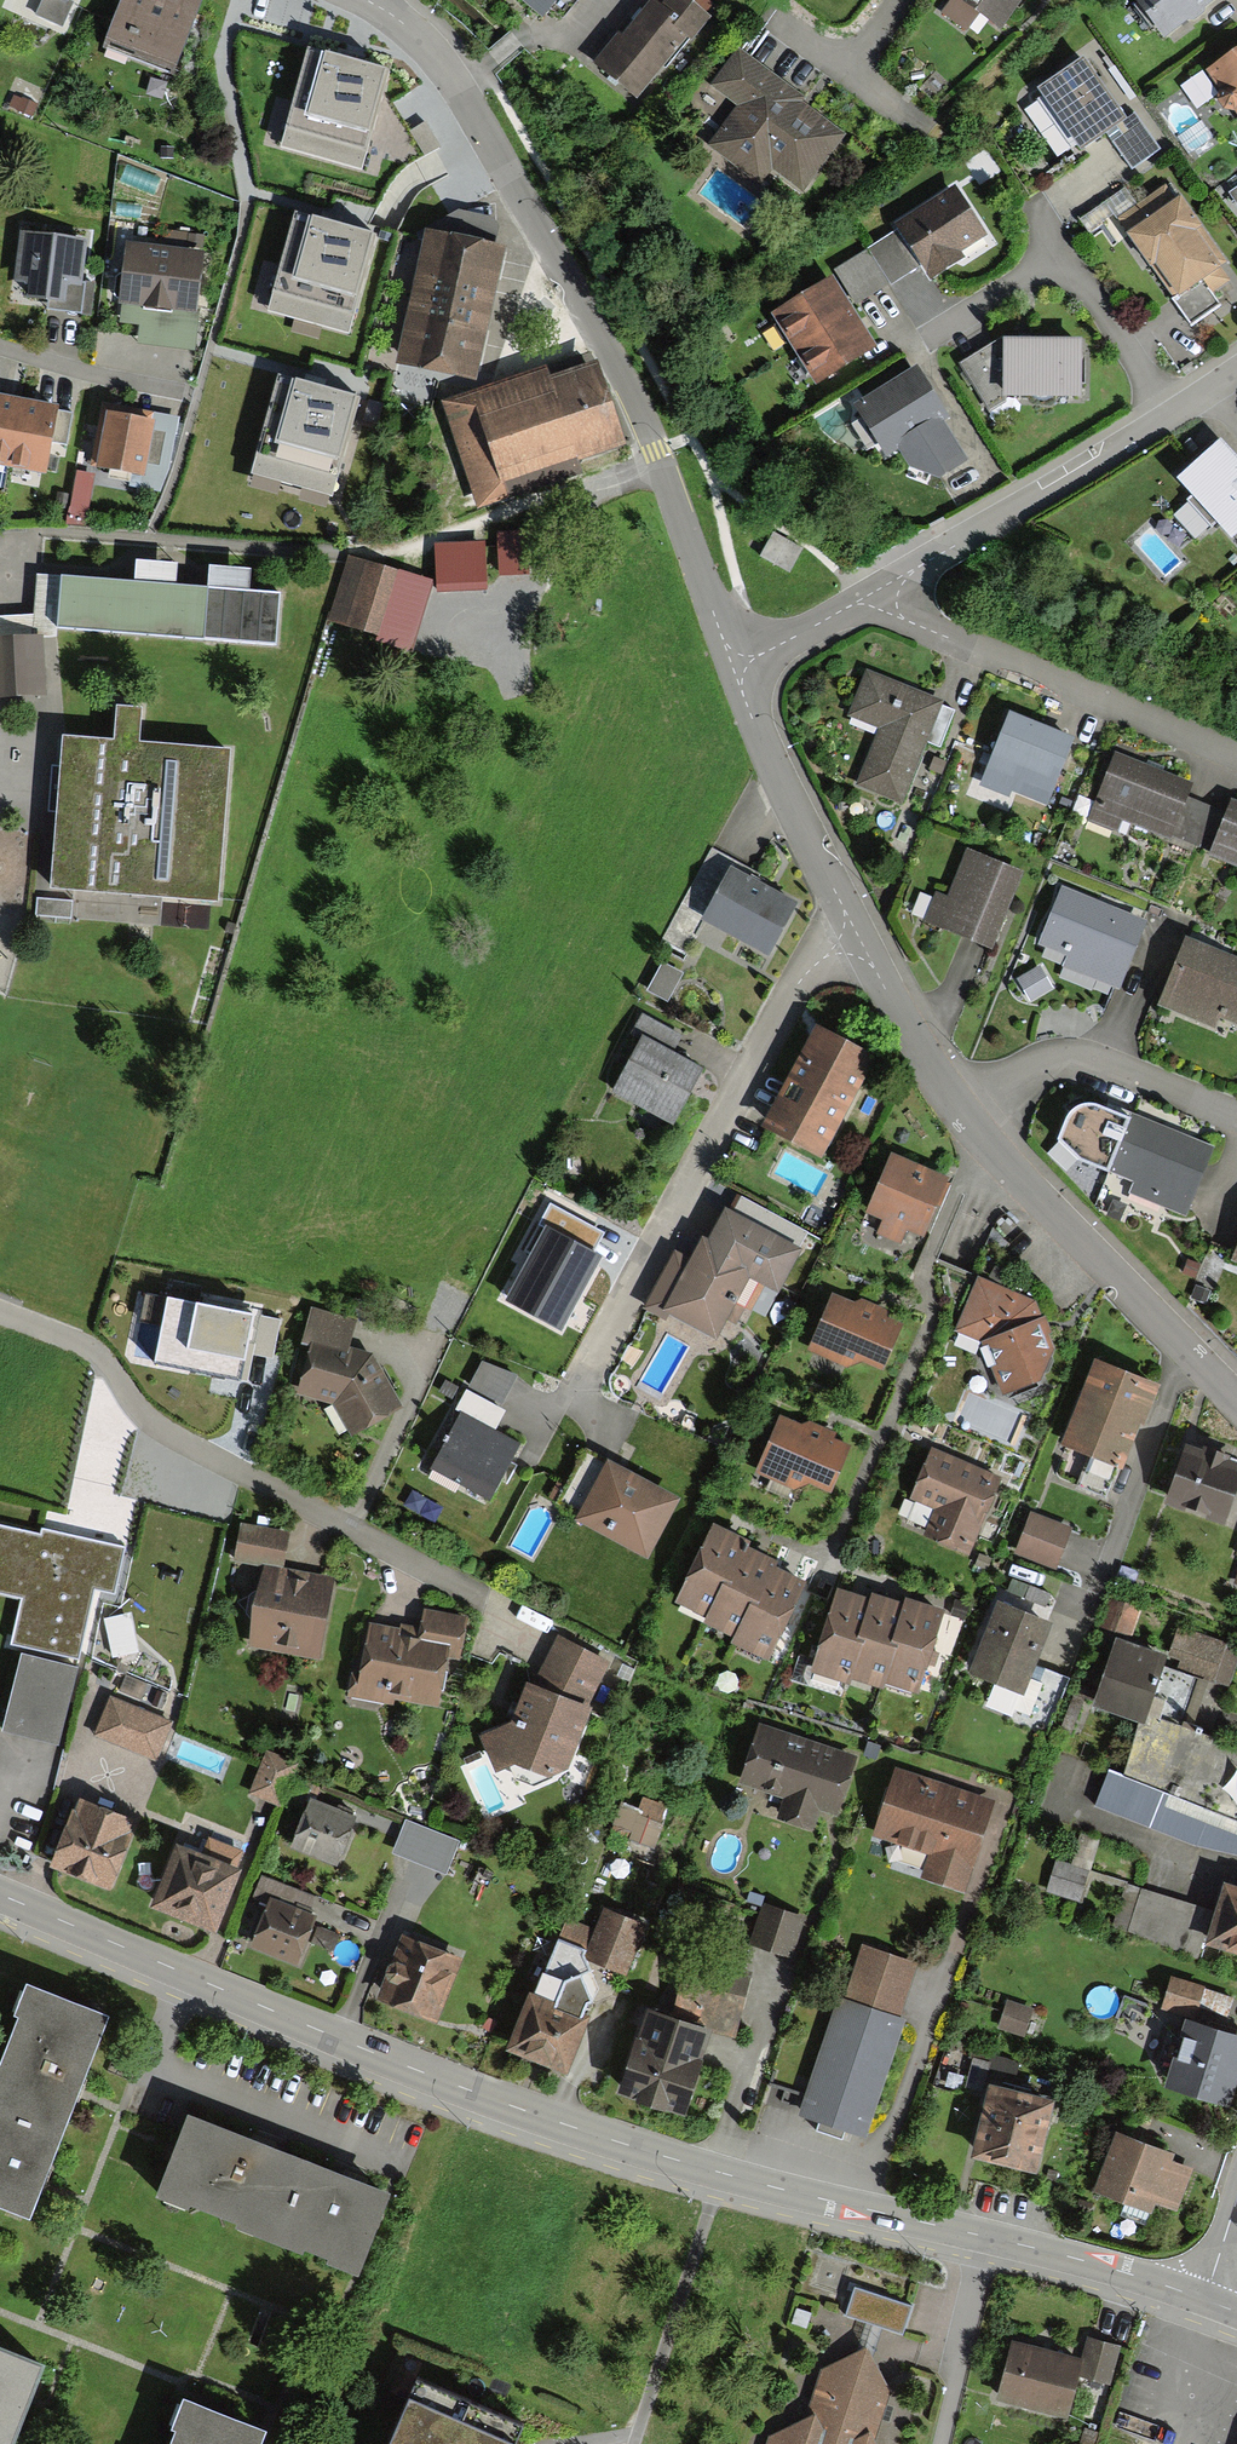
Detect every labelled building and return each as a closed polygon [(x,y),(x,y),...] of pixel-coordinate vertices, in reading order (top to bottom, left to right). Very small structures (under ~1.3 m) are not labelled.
[(189,0),(128,0),(111,49),(172,71),(197,3),(189,0)] [(540,11),(550,0),(527,0),(540,11)] [(638,96),(700,15),(680,0),(673,0),(664,12),(655,5),(605,70),(638,96)] [(944,11),(984,39),(1012,0),(952,0),(944,11)] [(1169,32),(1212,0),(1146,0),(1169,32)] [(390,74),(310,51),(283,135),(364,157),(390,74)] [(1212,73),(1236,111),(1236,56),(1212,73)] [(801,186),(837,136),(794,105),(798,100),(740,58),(718,87),(743,106),(715,144),(761,178),(771,165),(801,186)] [(1128,169),(1157,150),(1133,115),(1127,120),(1087,61),(1037,95),(1077,154),(1105,135),(1128,169)] [(1176,205),(1164,188),(1120,218),(1180,307),(1225,276),(1192,227),(1197,223),(1182,201),(1176,205)] [(921,266),(929,278),(964,255),(962,252),(985,237),(955,189),(896,227),(898,229),(921,266)] [(346,325),(372,236),(294,214),(269,303),(346,325)] [(921,266),(898,229),(867,248),(868,250),(890,284),(891,285),(921,266)] [(500,248),(426,232),(398,364),(473,379),(500,248)] [(84,243),(23,236),(15,300),(76,308),(84,243)] [(202,255),(132,248),(126,303),(196,310),(202,255)] [(890,284),(868,250),(836,271),(857,304),(890,284)] [(834,276),(772,314),(815,384),(877,346),(834,276)] [(1080,398),(1080,345),(997,345),(996,397),(1080,398)] [(594,361),(449,409),(474,487),(620,440),(594,361)] [(916,371),(860,407),(912,487),(967,451),(916,371)] [(251,477),(333,501),(363,398),(281,374),(251,477)] [(0,393),(0,465),(45,473),(57,404),(0,393)] [(150,419),(105,411),(96,463),(142,470),(150,419)] [(1236,547),(1236,474),(1214,449),(1178,482),(1196,501),(1177,518),(1199,541),(1217,525),(1236,547)] [(763,558),(788,573),(800,553),(775,538),(763,558)] [(439,552),(438,592),(477,593),(478,553),(439,552)] [(280,647),(282,594),(250,590),(249,568),(209,566),(208,586),(177,584),(177,564),(135,563),(134,582),(37,579),(32,615),(0,617),(0,642),(57,639),(58,629),(280,647)] [(420,587),(348,564),(330,620),(402,642),(420,587)] [(34,693),(32,643),(0,644),(0,694),(34,693)] [(952,712),(869,679),(854,716),(886,729),(863,785),(899,799),(924,738),(939,744),(952,712)] [(1071,741),(1010,717),(984,784),(1004,791),(1007,785),(1048,801),(1071,741)] [(212,901),(226,751),(61,736),(47,886),(212,901)] [(1190,786),(1117,758),(1091,823),(1116,832),(1121,819),(1191,847),(1205,811),(1183,802),(1190,786)] [(1233,807),(1228,820),(1205,811),(1191,847),(1236,865),(1236,808),(1233,807)] [(1019,872),(969,854),(944,927),(994,944),(1019,872)] [(707,916),(768,951),(792,908),(732,873),(707,916)] [(1142,925),(1062,891),(1039,943),(1069,956),(1064,968),(1114,989),(1142,925)] [(66,920),(66,903),(32,902),(31,919),(66,920)] [(1189,944),(1163,1007),(1213,1027),(1218,1014),(1236,1022),(1236,963),(1189,944)] [(649,993),(667,1001),(679,975),(661,966),(649,993)] [(617,1088),(672,1118),(698,1070),(669,1054),(679,1037),(643,1017),(635,1032),(645,1037),(617,1088)] [(772,1129),(820,1152),(866,1057),(818,1034),(772,1129)] [(1185,1217),(1213,1148),(1131,1113),(1130,1117),(1104,1107),(1098,1103),(1093,1102),(1088,1103),(1082,1105),(1076,1107),(1071,1111),(1065,1116),(1057,1138),(1077,1159),(1134,1182),(1129,1193),(1185,1217)] [(895,1159),(867,1222),(914,1243),(942,1180),(895,1159)] [(702,1245),(669,1312),(715,1335),(746,1273),(775,1288),(794,1251),(728,1218),(712,1250),(702,1245)] [(571,1314),(601,1256),(539,1224),(509,1282),(571,1314)] [(1034,1305),(977,1285),(960,1331),(989,1340),(1007,1393),(1057,1373),(1034,1305)] [(816,1344),(877,1373),(898,1330),(836,1300),(816,1344)] [(352,1432),(396,1409),(372,1357),(347,1352),(353,1324),(316,1313),(309,1340),(316,1343),(302,1391),(336,1401),(352,1432)] [(1098,1364),(1066,1444),(1124,1467),(1156,1387),(1098,1364)] [(485,1422),(508,1379),(483,1366),(460,1408),(485,1422)] [(484,1495),(511,1449),(460,1420),(434,1466),(484,1495)] [(784,1425),(762,1472),(824,1501),(846,1454),(784,1425)] [(1189,1451),(1168,1503),(1228,1527),(1236,1505),(1236,1470),(1189,1451)] [(968,1552),(996,1483),(934,1458),(917,1499),(939,1508),(927,1536),(968,1552)] [(651,1550),(676,1502),(609,1467),(584,1516),(651,1550)] [(1053,1567),(1067,1532),(1033,1519),(1019,1553),(1053,1567)] [(25,1599),(15,1644),(76,1658),(92,1587),(111,1592),(121,1552),(45,1535),(43,1541),(0,1531),(0,1593),(25,1599)] [(249,1645),(315,1657),(328,1583),(279,1574),(285,1539),(245,1532),(240,1560),(264,1564),(249,1645)] [(681,1607),(710,1621),(744,1553),(746,1548),(718,1534),(681,1607)] [(708,1625),(740,1641),(775,1572),(776,1569),(744,1553),(710,1621),(708,1625)] [(803,1586),(775,1572),(740,1641),(738,1646),(766,1660),(803,1586)] [(842,1682),(872,1604),(844,1593),(815,1672),(842,1682)] [(878,1687),(906,1610),(874,1599),(846,1676),(878,1687)] [(1100,1625),(1123,1632),(1130,1608),(1107,1602),(1100,1625)] [(909,1604),(881,1682),(915,1694),(943,1616),(909,1604)] [(1020,1692),(1047,1627),(1001,1608),(975,1674),(1020,1692)] [(355,1671),(351,1698),(438,1708),(445,1652),(460,1654),(464,1621),(433,1617),(430,1636),(374,1629),(368,1672),(355,1671)] [(1235,1651),(1178,1630),(1167,1662),(1223,1682),(1235,1651)] [(516,1763),(560,1780),(601,1663),(552,1637),(514,1729),(483,1738),(494,1770),(516,1763)] [(1146,1723),(1149,1717),(1188,1734),(1209,1687),(1161,1667),(1162,1663),(1123,1646),(1099,1703),(1146,1723)] [(2,1731),(54,1743),(72,1670),(20,1657),(2,1731)] [(153,1758),(167,1724),(109,1701),(96,1735),(153,1758)] [(1236,1820),(1236,1752),(1153,1721),(1131,1782),(1236,1820)] [(747,1780),(834,1811),(852,1762),(765,1731),(747,1780)] [(252,1794),(275,1803),(290,1767),(266,1758),(252,1794)] [(989,1805),(898,1773),(877,1834),(936,1854),(928,1877),(960,1888),(989,1805)] [(128,1823),(77,1802),(52,1865),(102,1886),(128,1823)] [(356,1818),(312,1803),(296,1850),(340,1865),(356,1818)] [(607,1830),(649,1842),(656,1817),(614,1805),(607,1830)] [(447,1872),(459,1843),(406,1822),(394,1852),(447,1872)] [(152,1906),(214,1930),(238,1871),(176,1846),(152,1906)] [(1081,1873),(1055,1864),(1047,1889),(1073,1897),(1081,1873)] [(1212,1940),(1236,1949),(1236,1887),(1231,1885),(1212,1940)] [(1212,1918),(1137,1892),(1123,1932),(1199,1957),(1212,1918)] [(250,1946),(295,1967),(315,1924),(270,1903),(250,1946)] [(755,1945),(787,1956),(800,1922),(767,1910),(755,1945)] [(515,2049),(564,2069),(593,1999),(581,1975),(587,1955),(626,1971),(644,1928),(606,1912),(597,1934),(568,1922),(515,2049)] [(375,1995),(434,2024),(463,1967),(404,1937),(375,1995)] [(911,1968),(856,1952),(808,2115),(863,2131),(911,1968)] [(0,2054),(0,2068),(66,2098),(69,2092),(114,1991),(42,1959),(0,2054)] [(732,2028),(746,1979),(697,1965),(683,2014),(732,2028)] [(1200,1992),(1174,1983),(1166,2007),(1192,2016),(1200,1992)] [(1009,2003),(1000,2027),(1023,2035),(1032,2012),(1009,2003)] [(681,2111),(707,2036),(650,2016),(624,2090),(681,2111)] [(1236,2063),(1236,2036),(1191,2021),(1170,2084),(1224,2102),(1236,2063)] [(66,2098),(0,2068),(0,2197),(18,2205),(66,2098)] [(977,2156),(1033,2171),(1050,2103),(995,2089),(977,2156)] [(166,2188),(256,2227),(298,2133),(208,2093),(166,2188)] [(389,2173),(298,2133),(256,2227),(347,2267),(389,2173)] [(1173,2211),(1187,2173),(1119,2147),(1104,2186),(1173,2211)] [(843,2314),(900,2335),(910,2308),(853,2288),(843,2314)] [(46,2336),(0,2317),(0,2443),(1,2443),(46,2336)] [(1014,2345),(1000,2396),(1065,2415),(1072,2388),(1105,2397),(1118,2351),(1091,2343),(1084,2365),(1014,2345)] [(823,2374),(809,2421),(773,2440),(772,2443),(873,2443),(869,2437),(883,2393),(865,2354),(823,2374)] [(412,2376),(383,2443),(515,2443),(524,2425),(412,2376)] [(166,2443),(269,2443),(280,2419),(233,2399),(192,2382),(166,2443)]
